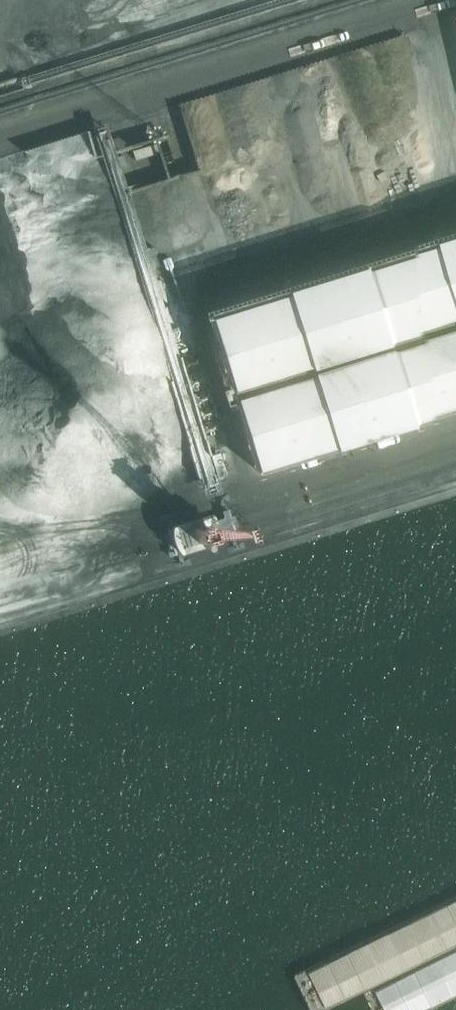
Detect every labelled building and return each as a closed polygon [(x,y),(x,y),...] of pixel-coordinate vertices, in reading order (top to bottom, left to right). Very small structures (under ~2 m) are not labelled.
[(251,455),(455,401),(455,240),(211,304),(251,455)]
